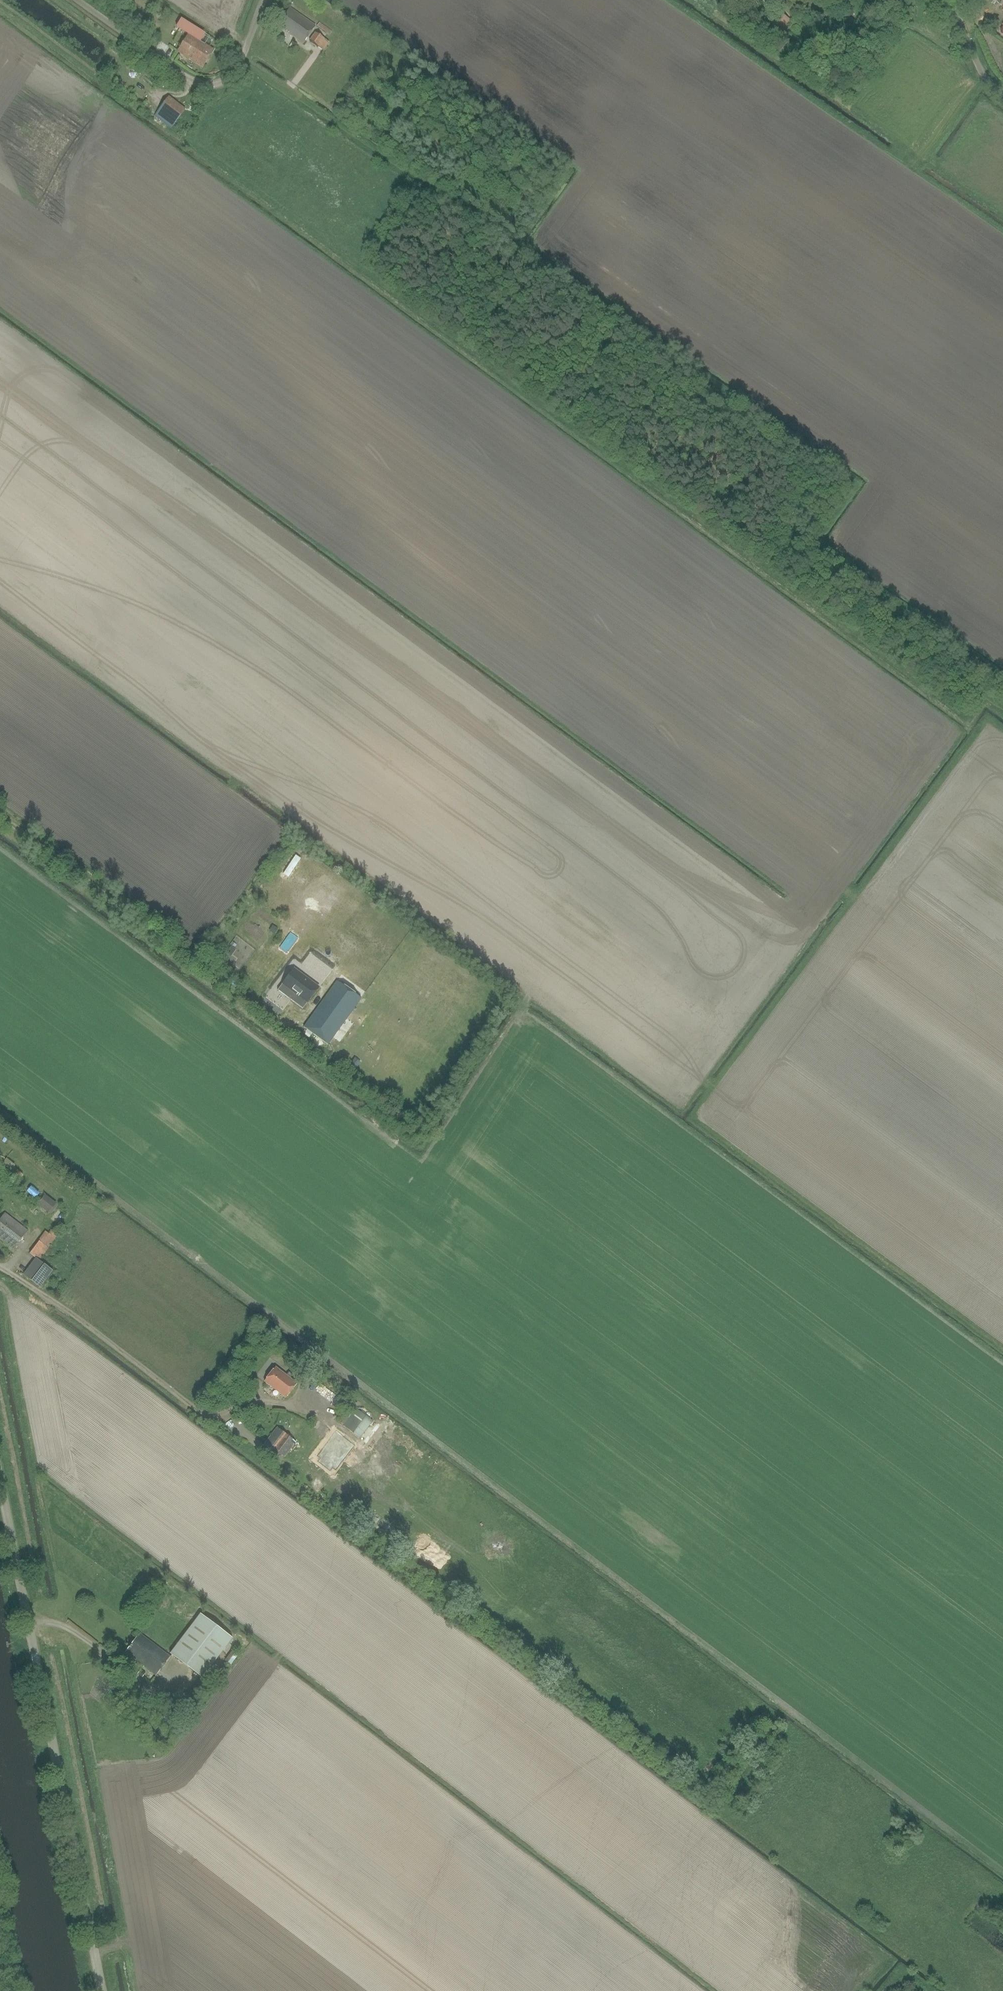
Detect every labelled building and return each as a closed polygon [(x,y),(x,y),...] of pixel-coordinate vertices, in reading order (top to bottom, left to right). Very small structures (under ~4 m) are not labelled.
[(303,44),(315,26),(289,8),(280,20),(283,22),(280,27),(303,44)] [(780,34),(790,20),(779,11),(772,20),(766,16),(762,22),(780,34)] [(324,51),(330,43),(316,33),(310,41),(324,51)] [(188,34),(177,52),(203,68),(214,50),(188,34)] [(186,110),(169,97),(159,111),(176,124),(186,110)] [(302,1008),(323,981),(313,973),(308,980),(294,969),(278,990),(295,1003),(302,1008)] [(329,1043),(362,997),(345,985),(344,986),(337,981),(306,1025),(329,1043)] [(16,1166),(10,1173),(20,1181),(26,1174),(16,1166)] [(56,1202),(45,1193),(37,1204),(48,1212),(56,1202)] [(28,1231),(5,1213),(0,1220),(0,1239),(14,1249),(28,1231)] [(39,1241),(30,1254),(38,1260),(48,1248),(58,1234),(52,1230),(49,1233),(47,1231),(39,1241)] [(264,1381),(286,1398),(297,1383),(276,1367),(264,1381)] [(340,1416),(350,1404),(345,1399),(335,1411),(340,1416)] [(360,1438),(373,1421),(358,1409),(344,1426),(360,1438)] [(277,1427),(265,1443),(268,1445),(267,1447),(280,1457),(282,1455),(284,1457),(296,1442),(277,1427)] [(206,1677),(236,1635),(203,1611),(173,1653),(206,1677)] [(139,1633),(125,1652),(156,1675),(171,1657),(139,1633)] [(231,1665),(238,1655),(232,1650),(225,1660),(231,1665)]
